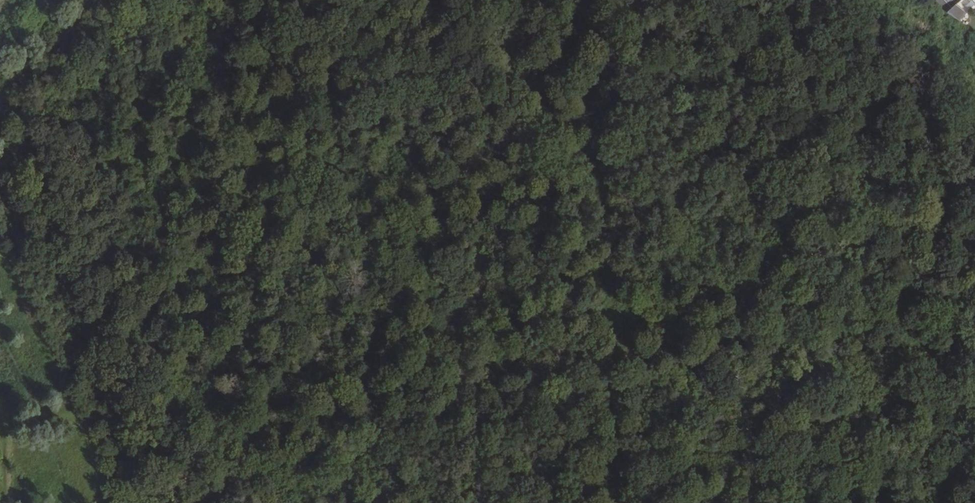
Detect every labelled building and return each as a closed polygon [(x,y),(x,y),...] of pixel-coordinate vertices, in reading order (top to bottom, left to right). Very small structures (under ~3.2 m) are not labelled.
[(956,3),(948,12),(959,23),(968,14),(956,3)]
